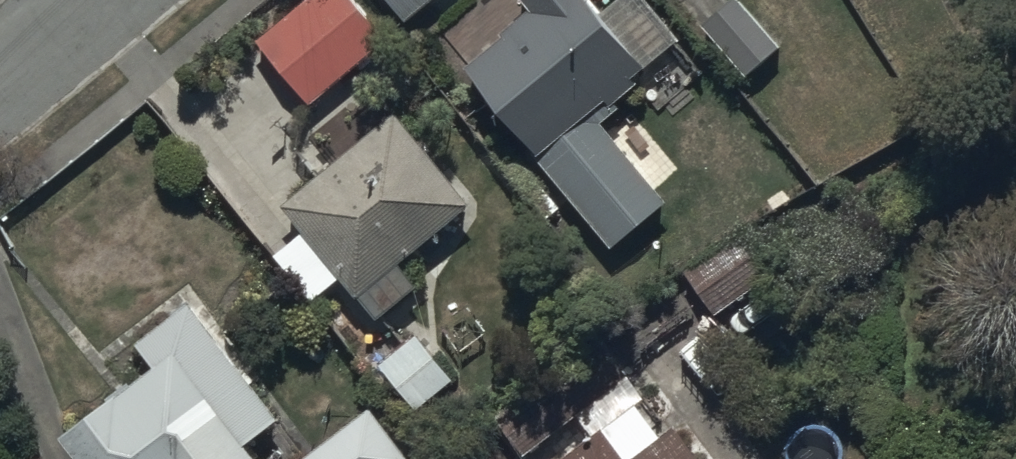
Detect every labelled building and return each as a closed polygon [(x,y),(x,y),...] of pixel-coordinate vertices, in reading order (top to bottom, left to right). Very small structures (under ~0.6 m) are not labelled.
[(258,41),(313,107),(389,44),(353,0),(307,0),(258,41)] [(406,25),(437,0),(386,0),(406,25)] [(468,72),(612,251),(669,205),(605,125),(621,112),(617,107),(642,87),(637,81),(682,45),(646,0),(621,0),(600,17),(587,0),(522,0),(535,16),(468,72)] [(739,0),(732,0),(711,19),(757,71),(782,49),(739,0)] [(307,232),(275,257),(314,304),(343,281),(378,323),(420,289),(401,267),(474,207),(399,115),(287,207),(307,232)] [(690,278),(716,317),(774,278),(748,239),(690,278)] [(63,441),(77,458),(255,458),(247,448),(281,423),(193,304),(137,345),(157,372),(63,441)] [(384,371),(418,413),(455,382),(418,337),(407,346),(392,328),(361,355),(378,376),(384,371)] [(601,339),(495,417),(525,457),(631,378),(601,339)] [(566,458),(701,458),(677,428),(663,438),(638,406),(566,458)] [(374,410),(308,458),(411,458),(374,410)]
